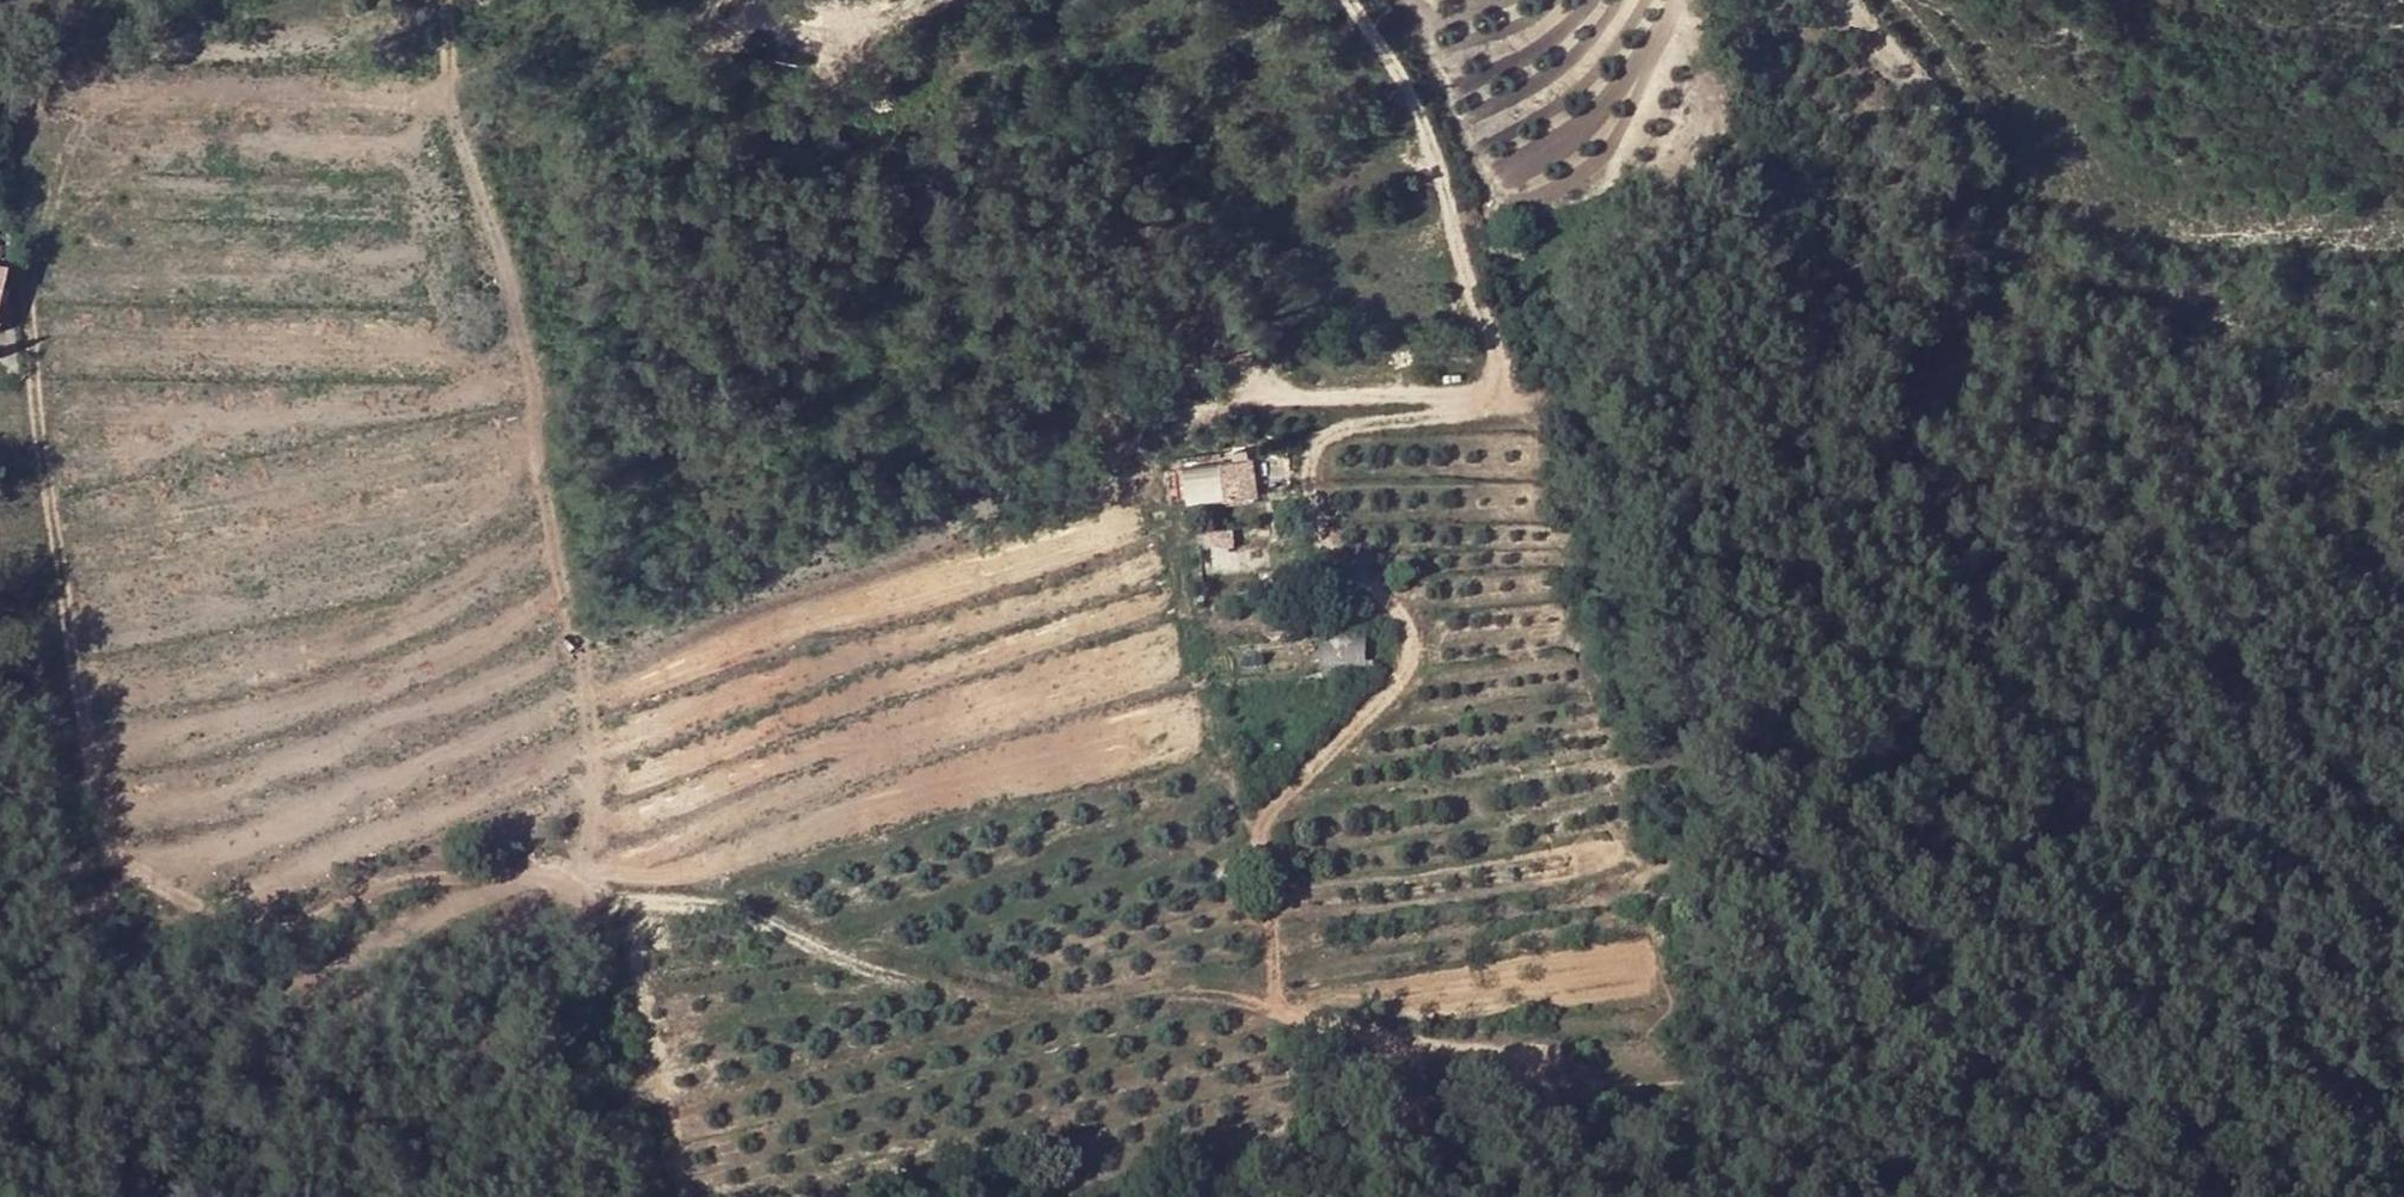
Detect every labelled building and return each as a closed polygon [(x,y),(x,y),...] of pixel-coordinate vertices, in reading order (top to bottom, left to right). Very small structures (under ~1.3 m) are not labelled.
[(15,280),(23,253),(0,245),(0,275),(15,280)] [(21,283),(15,280),(0,275),(0,351),(21,283)] [(1285,472),(1218,478),(1223,513),(1287,507),(1285,472)] [(1404,641),(1294,642),(1295,679),(1403,677),(1404,641)]
